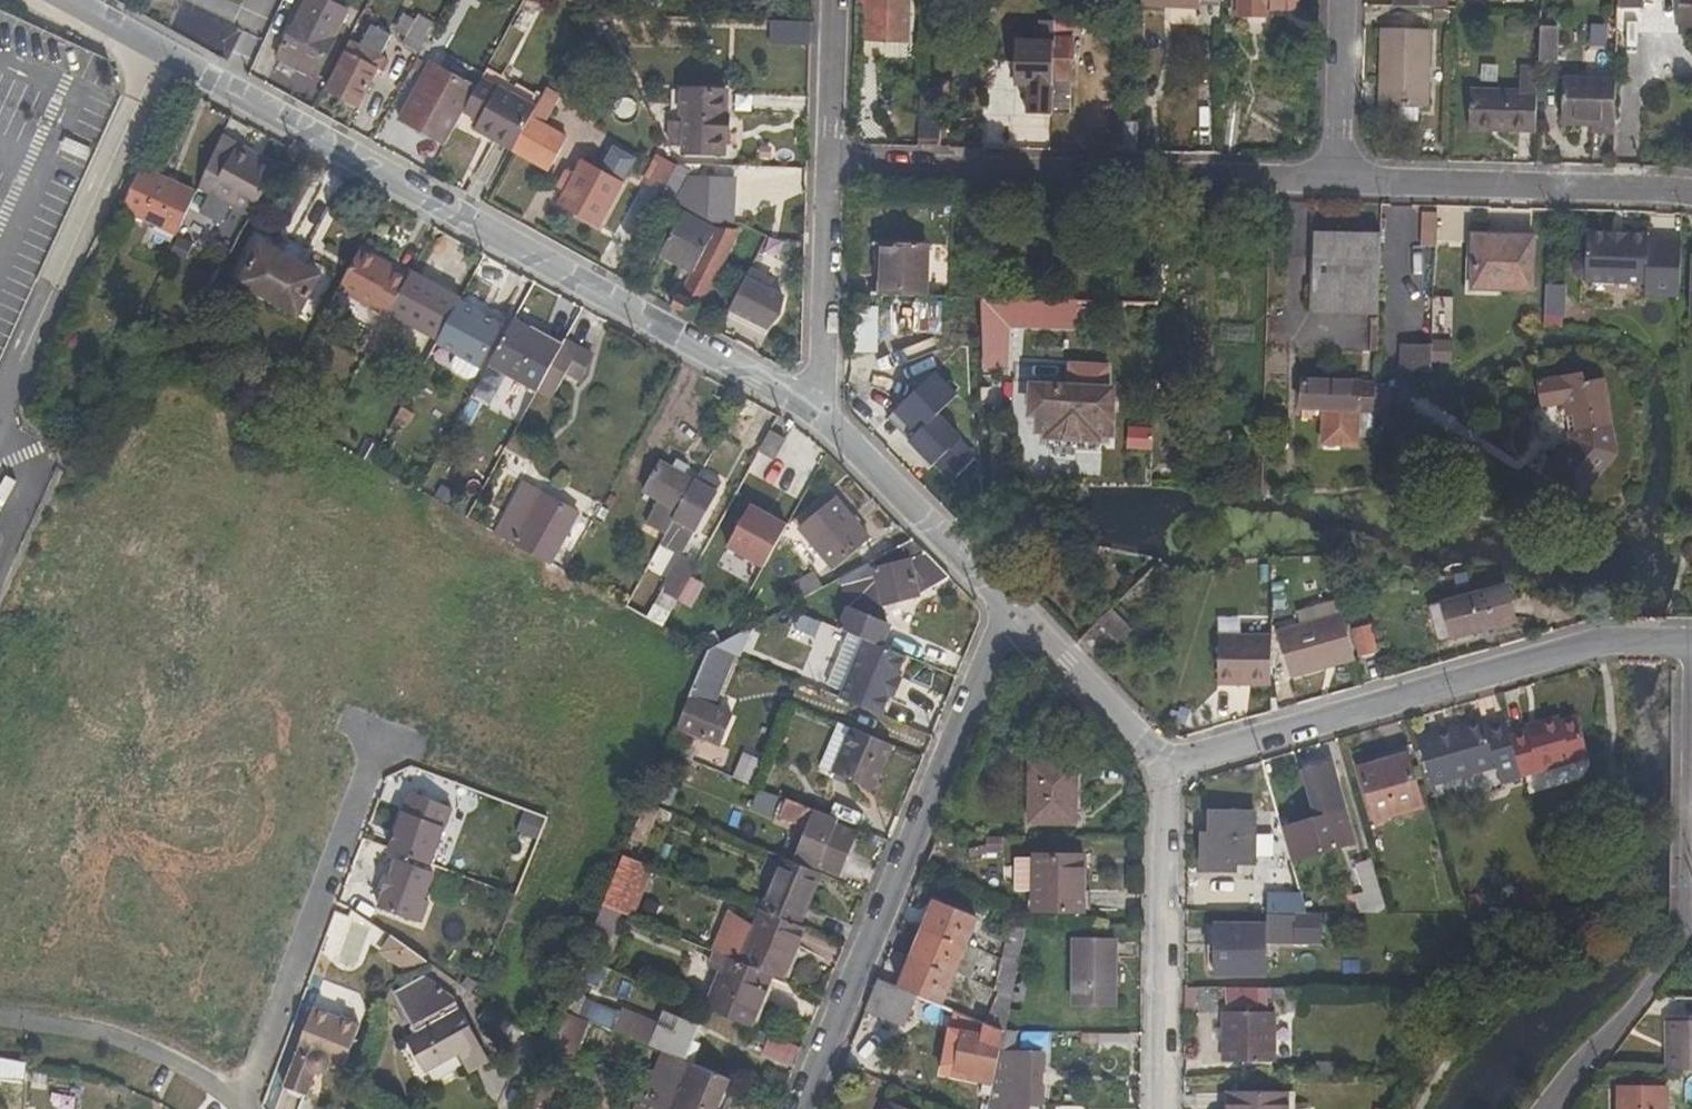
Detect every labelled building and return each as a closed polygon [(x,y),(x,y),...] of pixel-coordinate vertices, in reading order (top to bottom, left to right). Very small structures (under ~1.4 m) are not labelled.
[(911,0),(861,0),(859,40),(906,42),(910,42),(911,0)] [(1298,0),(1241,0),(1241,16),(1267,16),(1267,9),(1298,10),(1298,0)] [(1394,6),(1434,8),(1452,8),(1457,8),(1458,0),(1394,0),(1394,6)] [(1642,0),(1618,0),(1617,10),(1642,11),(1642,0)] [(1680,34),(1691,34),(1691,0),(1681,0),(1680,34)] [(300,12),(277,59),(314,78),(348,12),(327,1),(316,21),(300,12)] [(1452,8),(1434,8),(1434,20),(1451,20),(1452,8)] [(406,13),(396,31),(408,38),(418,20),(406,13)] [(405,45),(420,53),(436,23),(421,15),(418,20),(408,38),(405,45)] [(1042,40),(1054,40),(1055,19),(1043,19),(1042,40)] [(1053,68),(1051,114),(1070,114),(1073,20),(1055,19),(1054,40),(1053,68)] [(809,47),(809,22),(770,21),(770,46),(809,47)] [(390,37),(360,22),(325,91),(358,107),(378,69),(387,73),(394,61),(381,55),(390,37)] [(1382,29),(1379,107),(1427,108),(1429,31),(1382,29)] [(1538,32),(1537,68),(1552,68),(1554,32),(1538,32)] [(859,40),(858,58),(905,59),(906,42),(859,40)] [(1042,67),(1053,68),(1054,40),(1042,40),(1042,67)] [(476,87),(433,63),(401,121),(445,145),(462,113),(476,87)] [(535,108),(541,96),(487,67),(482,78),(535,108)] [(1042,67),(1031,67),(1029,113),(1051,114),(1053,68),(1042,67)] [(1499,126),(1499,132),(1536,132),(1537,75),(1522,75),(1522,91),(1470,89),(1469,125),(1499,126)] [(462,113),(479,122),(474,131),(511,152),(513,149),(530,118),(535,108),(482,78),(476,87),(462,113)] [(1614,125),(1616,83),(1563,82),(1562,124),(1592,124),(1614,125)] [(530,118),(543,125),(559,94),(547,87),(541,96),(535,108),(530,118)] [(683,146),(683,153),(725,153),(725,137),(729,137),(729,115),(726,115),(727,89),(684,89),(683,121),(671,121),(671,146),(683,146)] [(92,95),(88,108),(112,116),(116,103),(92,95)] [(918,145),(937,146),(938,112),(919,111),(918,145)] [(543,125),(530,118),(513,149),(550,170),(568,139),(543,125)] [(1116,152),(1138,152),(1138,120),(1117,120),(1116,152)] [(1614,134),(1614,125),(1592,124),(1592,134),(1614,134)] [(249,217),(273,172),(251,159),(254,155),(221,138),(199,188),(249,217)] [(586,152),(582,160),(592,166),(597,158),(586,152)] [(273,172),(276,167),(254,155),(251,159),(273,172)] [(564,191),(558,203),(598,226),(622,183),(600,171),(604,163),(597,158),(592,166),(582,160),(574,175),(564,191)] [(644,181),(664,192),(677,169),(657,158),(644,181)] [(664,193),(662,197),(673,203),(714,224),(734,224),(735,180),(686,180),(690,172),(691,171),(679,166),(678,167),(677,169),(664,192),(664,193)] [(699,166),(679,166),(691,171),(690,172),(695,174),(699,166)] [(142,167),(122,211),(178,236),(197,192),(142,167)] [(564,191),(574,175),(565,170),(556,187),(564,191)] [(671,207),(673,203),(662,197),(659,201),(671,207)] [(700,304),(740,231),(715,229),(684,212),(659,256),(694,274),(682,294),(679,292),(671,306),(704,325),(712,310),(700,304)] [(1421,246),(1437,246),(1438,214),(1422,213),(1421,246)] [(1377,316),(1380,234),(1313,232),(1312,314),(1377,316)] [(1610,234),(1585,233),(1584,255),(1579,255),(1573,260),(1573,274),(1578,280),(1583,280),(1583,283),(1644,285),(1644,297),(1679,298),(1680,242),(1647,242),(1647,235),(1621,234),(1610,234)] [(1534,291),(1536,237),(1473,235),(1470,289),(1534,291)] [(296,315),(318,274),(261,243),(238,283),(296,315)] [(873,295),(882,295),(882,244),(875,244),(873,295)] [(882,295),(927,296),(928,244),(882,244),(882,295)] [(376,271),(379,267),(355,254),(334,294),(385,321),(386,319),(403,286),(390,279),(376,271)] [(376,271),(390,279),(393,274),(379,267),(376,271)] [(751,269),(729,309),(765,328),(774,317),(778,310),(781,295),(767,288),(771,280),(751,269)] [(403,286),(386,319),(416,335),(439,289),(410,273),(403,286)] [(1545,293),(1544,317),(1563,317),(1564,293),(1545,293)] [(1451,332),(1453,297),(1435,297),(1433,331),(1451,332)] [(986,298),(987,321),(1073,321),(1073,300),(986,298)] [(459,299),(435,344),(477,367),(501,322),(459,299)] [(918,302),(916,330),(931,332),(933,303),(918,302)] [(512,320),(488,365),(537,392),(561,347),(512,320)] [(1221,339),(1254,342),(1255,325),(1222,323),(1221,339)] [(552,400),(566,374),(580,349),(565,341),(561,347),(537,392),(552,400)] [(1433,346),(1403,345),(1403,369),(1432,370),(1433,346)] [(902,346),(875,379),(900,400),(927,367),(902,346)] [(580,349),(566,374),(574,378),(587,353),(580,349)] [(580,381),(593,357),(587,353),(574,378),(580,381)] [(1109,392),(1108,368),(1052,366),(1051,390),(1028,389),(1027,430),(1043,431),(1043,440),(1096,441),(1097,433),(1111,433),(1112,391),(1109,392)] [(949,477),(980,450),(947,414),(967,396),(942,368),(892,413),(949,477)] [(1578,373),(1535,381),(1540,406),(1561,402),(1568,432),(1569,440),(1543,471),(1575,497),(1594,474),(1588,469),(1601,454),(1600,447),(1606,445),(1602,425),(1599,409),(1604,408),(1600,390),(1596,391),(1593,378),(1579,380),(1578,373)] [(1359,445),(1361,419),(1375,420),(1376,383),(1303,381),(1303,411),(1322,412),(1321,444),(1359,445)] [(1376,383),(1375,420),(1386,420),(1387,384),(1376,383)] [(374,458),(382,437),(364,430),(356,451),(374,458)] [(757,452),(774,461),(784,440),(769,431),(757,452)] [(525,461),(534,444),(514,434),(505,450),(525,461)] [(1609,456),(1606,445),(1600,447),(1601,454),(1588,469),(1594,474),(1609,456)] [(676,460),(672,466),(661,460),(647,488),(680,507),(672,520),(673,521),(696,479),(685,473),(688,467),(676,460)] [(673,521),(694,532),(722,483),(701,471),(696,479),(673,521)] [(577,513),(529,486),(502,536),(551,563),(577,513)] [(835,498),(798,530),(831,569),(869,537),(835,498)] [(775,568),(793,520),(749,502),(730,551),(775,568)] [(907,542),(916,551),(920,547),(912,539),(907,542)] [(920,595),(949,577),(920,547),(916,551),(907,542),(893,550),(865,564),(839,578),(847,605),(836,629),(863,641),(880,647),(889,625),(884,603),(920,595)] [(680,554),(668,547),(655,573),(666,580),(680,554)] [(697,563),(680,554),(666,580),(664,582),(660,591),(677,601),(697,563)] [(815,574),(791,587),(798,600),(823,587),(815,574)] [(653,576),(648,585),(660,591),(664,582),(653,576)] [(1515,619),(1504,586),(1429,607),(1438,640),(1515,619)] [(1098,665),(1128,633),(1109,612),(1076,644),(1098,665)] [(1344,613),(1279,631),(1292,677),(1327,667),(1325,661),(1356,652),(1349,630),(1344,613)] [(796,661),(808,629),(776,615),(771,627),(766,625),(758,644),(796,661)] [(1357,659),(1378,653),(1370,625),(1349,630),(1356,652),(1357,659)] [(1269,685),(1270,636),(1217,635),(1216,685),(1269,685)] [(863,641),(839,698),(880,715),(888,695),(892,697),(901,677),(897,676),(904,658),(880,647),(863,641)] [(698,736),(718,744),(730,715),(709,706),(728,660),(706,651),(687,698),(689,699),(677,728),(698,736)] [(1357,659),(1356,652),(1325,661),(1327,667),(1357,659)] [(1561,723),(1560,717),(1539,723),(1540,728),(1526,732),(1511,736),(1523,777),(1570,764),(1570,761),(1589,756),(1578,718),(1561,723)] [(1484,727),(1483,719),(1417,737),(1432,786),(1496,767),(1501,783),(1523,777),(1511,736),(1507,720),(1484,727)] [(838,722),(819,767),(832,772),(851,728),(850,727),(838,722)] [(1539,723),(1524,727),(1526,732),(1540,728),(1539,723)] [(674,727),(665,750),(669,752),(678,755),(688,760),(698,736),(677,728),(674,727)] [(891,744),(851,728),(832,772),(872,789),(891,744)] [(754,785),(763,759),(744,752),(735,778),(754,785)] [(1407,756),(1375,764),(1361,771),(1375,819),(1422,806),(1407,756)] [(1281,828),(1292,864),(1357,845),(1333,762),(1310,767),(1323,815),(1281,828)] [(1075,822),(1075,765),(1031,764),(1030,823),(1075,822)] [(670,773),(657,768),(654,777),(666,782),(670,773)] [(412,790),(391,846),(437,864),(459,808),(412,790)] [(775,800),(758,793),(753,805),(771,812),(775,800)] [(807,829),(795,858),(837,875),(854,833),(834,825),(836,820),(787,800),(786,805),(781,817),(780,818),(807,829)] [(631,837),(646,844),(661,809),(646,803),(631,837)] [(786,805),(781,803),(776,815),(781,817),(786,805)] [(541,839),(547,817),(525,811),(520,833),(541,839)] [(1254,863),(1254,811),(1212,811),(1211,871),(1234,872),(1234,863),(1254,863)] [(837,821),(836,820),(834,825),(854,833),(856,829),(837,821)] [(1003,836),(987,836),(986,854),(1003,854),(1003,836)] [(513,837),(507,853),(524,860),(530,843),(513,837)] [(1085,912),(1085,856),(1034,855),(1033,912),(1085,912)] [(379,907),(424,924),(443,873),(398,857),(379,907)] [(812,906),(806,904),(818,874),(780,858),(759,910),(803,928),(812,906)] [(1366,894),(1357,897),(1362,914),(1388,914),(1372,860),(1358,864),(1366,894)] [(806,904),(812,906),(824,876),(818,874),(806,904)] [(601,906),(619,913),(631,882),(614,875),(601,906)] [(979,918),(933,899),(896,988),(915,996),(942,1007),(979,918)] [(1332,900),(1308,900),(1308,913),(1332,914),(1332,900)] [(601,906),(589,935),(607,943),(619,913),(601,906)] [(354,974),(379,930),(343,908),(317,952),(354,974)] [(803,928),(759,910),(737,963),(773,977),(784,982),(805,928),(803,928)] [(1268,915),(1268,932),(1273,932),(1273,942),(1332,943),(1332,916),(1268,915)] [(1012,922),(996,992),(984,1025),(1004,1034),(1005,1031),(1009,1010),(1018,970),(1027,925),(1012,922)] [(1213,945),(1214,975),(1266,975),(1266,924),(1213,924),(1213,945)] [(415,973),(426,956),(392,934),(380,952),(415,973)] [(1114,1006),(1114,939),(1073,939),(1073,1006),(1114,1006)] [(707,967),(720,972),(705,1009),(752,1028),(773,977),(737,963),(713,952),(707,967)] [(1020,1011),(1029,973),(1018,970),(1009,1010),(1020,1011)] [(456,1055),(467,1074),(490,1061),(454,998),(424,976),(393,993),(415,1032),(404,1038),(424,1073),(456,1055)] [(594,1009),(576,1002),(583,986),(570,981),(559,1010),(590,1023),(591,1020),(613,1028),(618,1015),(597,1005),(594,1009)] [(896,988),(881,981),(867,1013),(902,1028),(915,996),(896,988)] [(1225,1007),(1238,1007),(1238,988),(1226,988),(1225,1007)] [(1264,988),(1238,988),(1238,1007),(1258,1008),(1258,1000),(1263,1000),(1264,988)] [(1263,1000),(1283,1000),(1283,1012),(1299,1012),(1299,989),(1264,988),(1263,1000)] [(486,1006),(478,1018),(503,1036),(511,1024),(486,1006)] [(311,1010),(280,1089),(305,1098),(314,1075),(315,1075),(316,1075),(317,1076),(318,1076),(319,1076),(320,1075),(321,1075),(322,1075),(323,1075),(324,1074),(325,1074),(326,1073),(327,1072),(328,1071),(329,1070),(329,1069),(343,1073),(360,1029),(311,1010)] [(648,1047),(686,1062),(692,1046),(684,1042),(691,1023),(662,1012),(648,1047)] [(1225,1031),(1225,1062),(1238,1062),(1238,1012),(1221,1012),(1221,1031),(1225,1031)] [(1238,1012),(1238,1062),(1263,1062),(1263,1012),(1238,1012)] [(1276,1062),(1276,1012),(1263,1012),(1263,1062),(1276,1062)] [(1665,1021),(1665,1070),(1691,1070),(1691,1021),(1665,1021)] [(1004,1034),(984,1025),(981,1033),(961,1031),(959,1048),(944,1047),(941,1062),(954,1065),(953,1070),(970,1073),(968,1081),(981,1083),(980,1092),(991,1095),(1004,1034)] [(1039,1106),(1041,1106),(1043,1051),(1013,1049),(1017,1031),(1005,1031),(1004,1034),(991,1095),(988,1108),(1039,1108),(1039,1106)] [(762,1055),(792,1068),(800,1049),(769,1036),(762,1055)] [(538,1062),(556,1069),(565,1050),(547,1042),(545,1045),(538,1062)] [(728,1080),(687,1063),(668,1108),(716,1108),(728,1080)] [(739,1084),(728,1080),(716,1108),(729,1108),(739,1084)] [(1617,1086),(1617,1108),(1667,1108),(1668,1086),(1617,1086)] [(1234,1092),(1234,1108),(1288,1108),(1288,1092),(1234,1092)] [(80,1097),(62,1094),(60,1108),(78,1108),(80,1097)]
